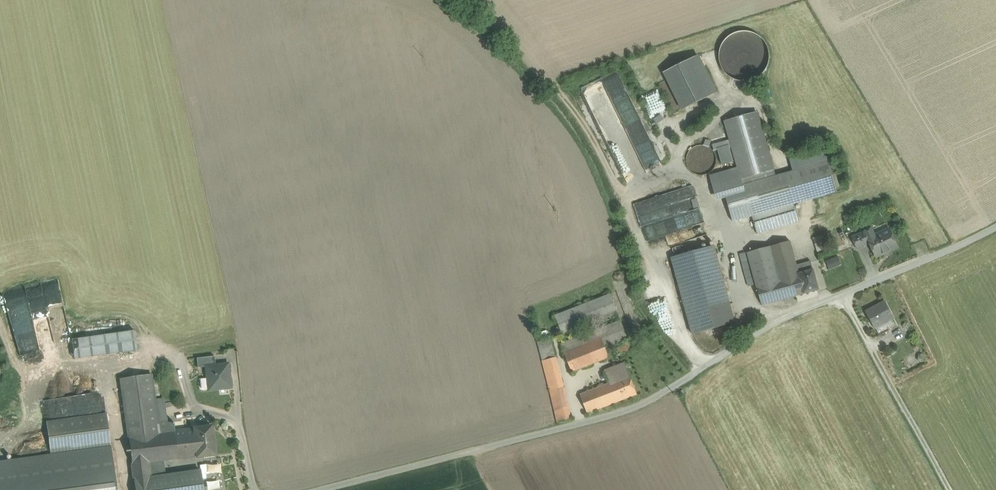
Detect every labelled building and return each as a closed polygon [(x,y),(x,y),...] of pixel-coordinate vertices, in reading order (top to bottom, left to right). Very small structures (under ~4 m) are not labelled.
[(755,79),(762,74),(766,67),(768,59),(768,51),(765,44),(760,39),(754,35),(747,33),(739,33),(732,35),(726,41),(722,48),(720,56),(721,64),(725,71),(731,77),(739,80),(747,81),(755,79)] [(698,56),(663,73),(683,112),(718,92),(698,56)] [(775,176),(757,112),(724,121),(738,168),(742,185),(775,176)] [(716,166),(717,160),(715,154),(712,149),(707,146),(701,145),(696,146),(691,149),(688,154),(687,160),(688,166),(691,171),(696,174),(702,175),(708,174),(712,171),(716,166)] [(636,151),(647,173),(663,166),(653,146),(648,149),(647,146),(636,151)] [(775,176),(742,185),(744,193),(726,198),(733,222),(752,216),(794,204),(837,192),(828,161),(775,176)] [(742,185),(738,168),(709,176),(716,201),(726,198),(744,193),(742,185)] [(686,239),(707,234),(695,185),(634,201),(644,240),(684,230),(686,239)] [(794,204),(752,216),(757,234),(800,222),(794,204)] [(868,238),(870,243),(876,257),(898,248),(889,229),(868,238)] [(865,232),(858,235),(863,246),(870,243),(868,238),(865,232)] [(823,235),(813,238),(816,247),(826,244),(823,235)] [(858,235),(852,237),(857,249),(863,246),(858,235)] [(790,241),(747,253),(756,286),(757,286),(762,305),(804,293),(799,274),(799,273),(797,265),(790,241)] [(826,245),(816,248),(818,253),(827,250),(826,245)] [(714,246),(672,257),(693,334),(735,323),(714,246)] [(838,256),(826,261),(829,270),(842,265),(838,256)] [(811,261),(797,265),(799,273),(813,270),(811,261)] [(799,273),(799,274),(804,293),(804,294),(819,290),(813,270),(799,273)] [(591,332),(561,344),(565,353),(602,339),(606,348),(628,339),(621,320),(598,329),(596,322),(618,313),(611,294),(555,315),(562,335),(588,325),(591,332)] [(8,311),(19,359),(56,350),(50,324),(45,326),(40,305),(30,307),(29,302),(18,305),(19,308),(8,311)] [(886,302),(866,312),(875,328),(894,317),(886,302)] [(134,330),(72,339),(74,359),(137,350),(134,330)] [(551,338),(538,342),(543,361),(556,358),(551,338)] [(602,339),(565,353),(572,372),(609,357),(606,348),(602,339)] [(631,342),(616,349),(619,355),(634,348),(631,342)] [(214,356),(196,358),(198,368),(206,367),(206,366),(215,365),(214,356)] [(556,358),(543,361),(550,390),(558,423),(571,419),(556,358)] [(625,363),(604,371),(609,383),(615,381),(630,375),(625,363)] [(215,365),(206,366),(206,367),(207,378),(208,388),(208,390),(231,388),(228,364),(215,365)] [(152,375),(120,379),(128,438),(158,434),(157,424),(165,423),(166,420),(163,399),(155,400),(152,375)] [(630,375),(615,381),(623,400),(637,394),(630,375)] [(207,378),(201,379),(200,380),(201,388),(203,389),(208,388),(207,378)] [(604,385),(603,383),(599,385),(600,387),(580,394),(588,414),(623,400),(615,381),(609,383),(604,385)] [(106,414),(47,422),(51,454),(110,446),(106,414)] [(165,423),(157,424),(158,434),(175,432),(175,430),(174,422),(165,423)] [(212,426),(194,428),(197,456),(197,457),(215,455),(215,454),(214,454),(211,426),(212,426)] [(158,434),(128,438),(132,463),(148,462),(197,456),(194,428),(175,430),(175,432),(158,434)] [(112,459),(72,464),(75,488),(98,485),(115,483),(112,459)] [(150,475),(148,462),(132,463),(136,489),(202,489),(199,469),(150,475)]
